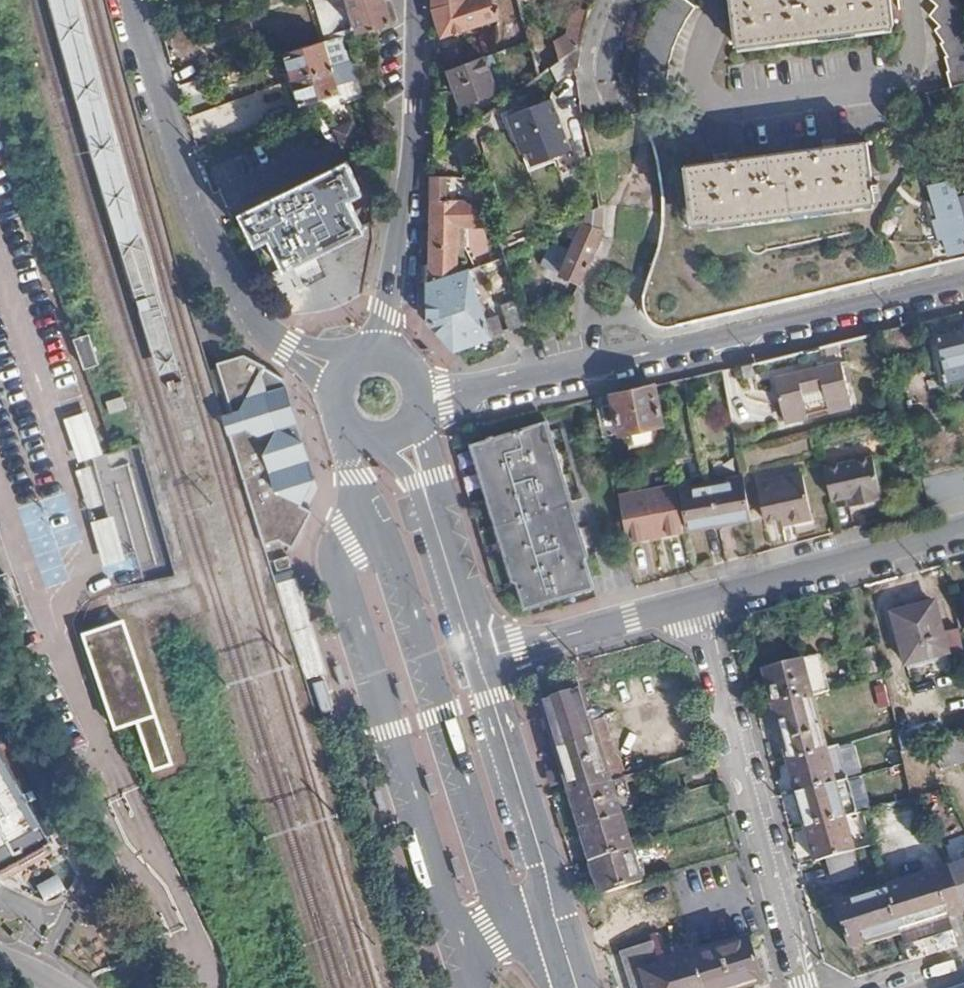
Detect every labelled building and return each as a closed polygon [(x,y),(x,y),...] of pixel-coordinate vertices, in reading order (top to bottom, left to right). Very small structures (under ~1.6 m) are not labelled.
[(179,367),(164,313),(150,258),(135,203),(100,76),(80,0),(48,0),(78,112),(115,232),(137,298),(141,310),(160,373),(179,367)] [(391,23),(384,0),(350,0),(359,33),(382,25),(391,23)] [(441,35),(495,19),(494,0),(461,0),(431,8),(441,35)] [(673,0),(663,0),(663,1),(655,22),(648,55),(648,80),(650,101),(679,101),(677,78),(679,60),(683,36),(692,12),(673,0)] [(737,50),(895,23),(892,0),(730,0),(737,50)] [(960,0),(932,0),(939,4),(932,16),(942,21),(937,31),(946,42),(944,44),(951,54),(949,58),(953,69),(950,72),(955,86),(963,83),(963,12),(960,0)] [(554,38),(557,61),(581,43),(587,15),(554,38)] [(557,61),(550,66),(559,80),(572,71),(577,68),(579,56),(581,43),(557,61)] [(284,54),(292,81),(325,71),(332,69),(325,44),(284,54)] [(482,58),(447,70),(458,102),(470,98),(475,110),(511,83),(505,70),(488,76),(482,58)] [(337,87),(362,80),(356,62),(332,69),(325,71),(292,81),(299,106),(338,94),(337,87)] [(571,148),(547,97),(503,116),(512,136),(518,139),(530,165),(571,148)] [(363,138),(355,120),(333,130),(341,148),(363,138)] [(956,182),(963,180),(948,128),(941,130),(956,180),(956,182)] [(830,151),(687,174),(697,233),(879,203),(869,144),(830,151)] [(269,235),(272,242),(283,266),(364,231),(353,207),(350,199),(362,194),(348,162),(240,211),(253,242),(269,235)] [(479,199),(488,199),(480,170),(472,170),(479,199)] [(429,322),(455,349),(504,333),(500,317),(489,320),(471,270),(465,271),(464,262),(458,262),(458,248),(464,247),(465,226),(483,227),(491,265),(504,258),(488,199),(479,199),(448,200),(447,180),(429,179),(429,322)] [(963,251),(963,207),(956,182),(956,180),(934,186),(944,218),(938,220),(943,239),(951,237),(955,253),(963,251)] [(601,235),(602,229),(583,223),(564,268),(582,281),(601,235)] [(539,268),(531,239),(509,246),(518,275),(539,268)] [(504,304),(510,331),(527,325),(520,299),(504,304)] [(940,335),(951,375),(963,372),(963,329),(940,335)] [(98,364),(89,333),(75,337),(84,369),(98,364)] [(300,504),(308,491),(315,478),(309,459),(303,440),(293,407),(284,376),(262,363),(245,354),(217,362),(219,367),(215,368),(212,369),(227,418),(229,425),(231,432),(242,468),(248,488),(264,543),(279,539),(293,547),(307,522),(312,512),(300,504)] [(851,405),(842,364),(777,380),(787,422),(809,416),(810,420),(832,413),(831,410),(851,405)] [(657,424),(662,423),(655,385),(613,394),(622,431),(627,430),(657,424)] [(596,398),(604,434),(622,431),(613,394),(596,398)] [(127,409),(123,396),(108,400),(111,413),(127,409)] [(104,454),(89,410),(64,419),(79,462),(104,454)] [(587,552),(547,421),(473,444),(513,578),(518,577),(527,607),(593,589),(583,553),(587,552)] [(627,430),(630,445),(660,439),(657,424),(627,430)] [(824,466),(831,498),(848,495),(850,505),(883,498),(874,456),(824,466)] [(90,466),(76,471),(89,508),(103,504),(90,466)] [(963,495),(963,468),(956,470),(923,479),(930,504),(963,495)] [(809,516),(800,471),(754,481),(762,520),(778,517),(780,523),(809,516)] [(716,521),(749,516),(742,476),(709,483),(716,521)] [(688,528),(716,521),(709,483),(680,488),(688,528)] [(103,518),(92,521),(98,543),(104,565),(115,562),(125,559),(113,516),(109,517),(103,518)] [(288,556),(274,560),(278,572),(291,568),(290,562),(288,556)] [(293,629),(309,624),(294,576),(278,581),(293,629)] [(906,664),(948,653),(949,659),(963,655),(963,648),(959,628),(942,632),(934,602),(916,607),(915,603),(892,610),(906,664)] [(815,610),(812,603),(800,606),(801,614),(815,610)] [(324,672),(309,624),(293,629),(307,677),(324,672)] [(179,774),(127,628),(85,642),(116,730),(138,724),(157,781),(179,774)] [(875,648),(862,650),(869,678),(881,674),(875,648)] [(761,671),(771,707),(815,695),(833,690),(824,654),(761,671)] [(325,676),(308,681),(317,707),(333,702),(329,689),(325,676)] [(562,772),(569,794),(610,782),(624,777),(620,762),(615,755),(605,721),(592,725),(583,700),(580,690),(541,703),(555,749),(562,772)] [(771,707),(785,760),(828,749),(815,695),(771,707)] [(904,751),(932,743),(929,728),(900,736),(904,751)] [(885,734),(893,767),(907,764),(904,751),(900,736),(899,730),(885,734)] [(933,744),(941,770),(963,763),(963,738),(963,736),(933,744)] [(785,760),(794,793),(838,782),(828,749),(785,760)] [(47,840),(0,755),(0,867),(47,840)] [(569,794),(580,828),(620,816),(610,782),(569,794)] [(838,782),(794,793),(803,828),(846,816),(838,782)] [(852,817),(861,848),(873,844),(864,813),(852,817)] [(580,828),(590,861),(631,848),(620,816),(580,828)] [(846,816),(803,828),(812,862),(856,851),(846,816)] [(963,912),(963,867),(961,868),(953,844),(942,847),(948,866),(963,912)] [(590,861),(601,894),(643,881),(631,848),(590,861)] [(899,933),(903,948),(950,933),(946,918),(963,912),(948,866),(885,887),(899,933)] [(38,886),(46,903),(68,892),(59,875),(38,886)] [(850,949),(899,933),(885,887),(835,904),(850,949)] [(704,987),(743,987),(746,987),(760,983),(748,940),(694,957),(704,987)] [(694,957),(659,968),(653,945),(620,955),(630,987),(704,987),(694,957)]
